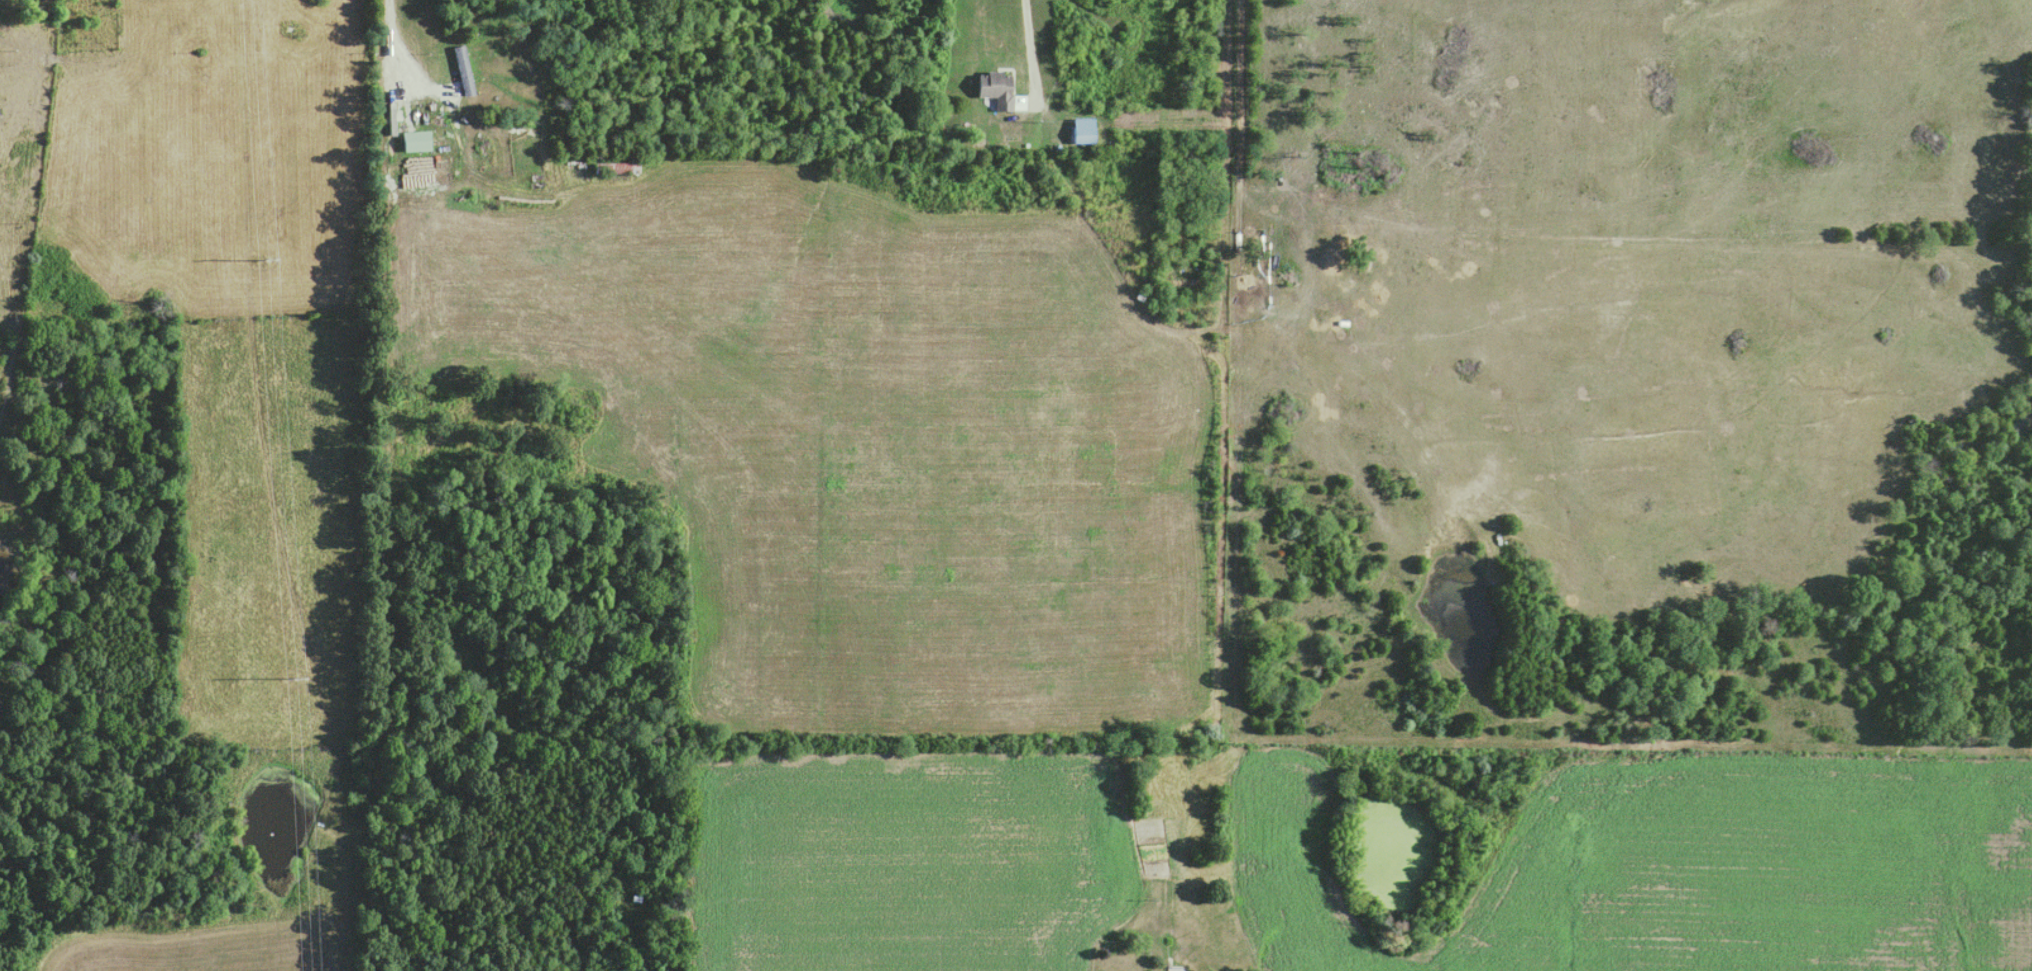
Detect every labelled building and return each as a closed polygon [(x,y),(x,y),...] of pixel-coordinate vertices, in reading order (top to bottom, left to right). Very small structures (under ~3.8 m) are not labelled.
[(451,48),(463,98),(475,95),(464,46),(451,48)] [(1009,112),(1010,74),(972,74),(972,98),(992,98),(992,112),(1009,112)] [(1068,119),(1069,144),(1091,144),(1090,119),(1068,119)] [(426,131),(401,133),(402,153),(427,151),(426,131)]
